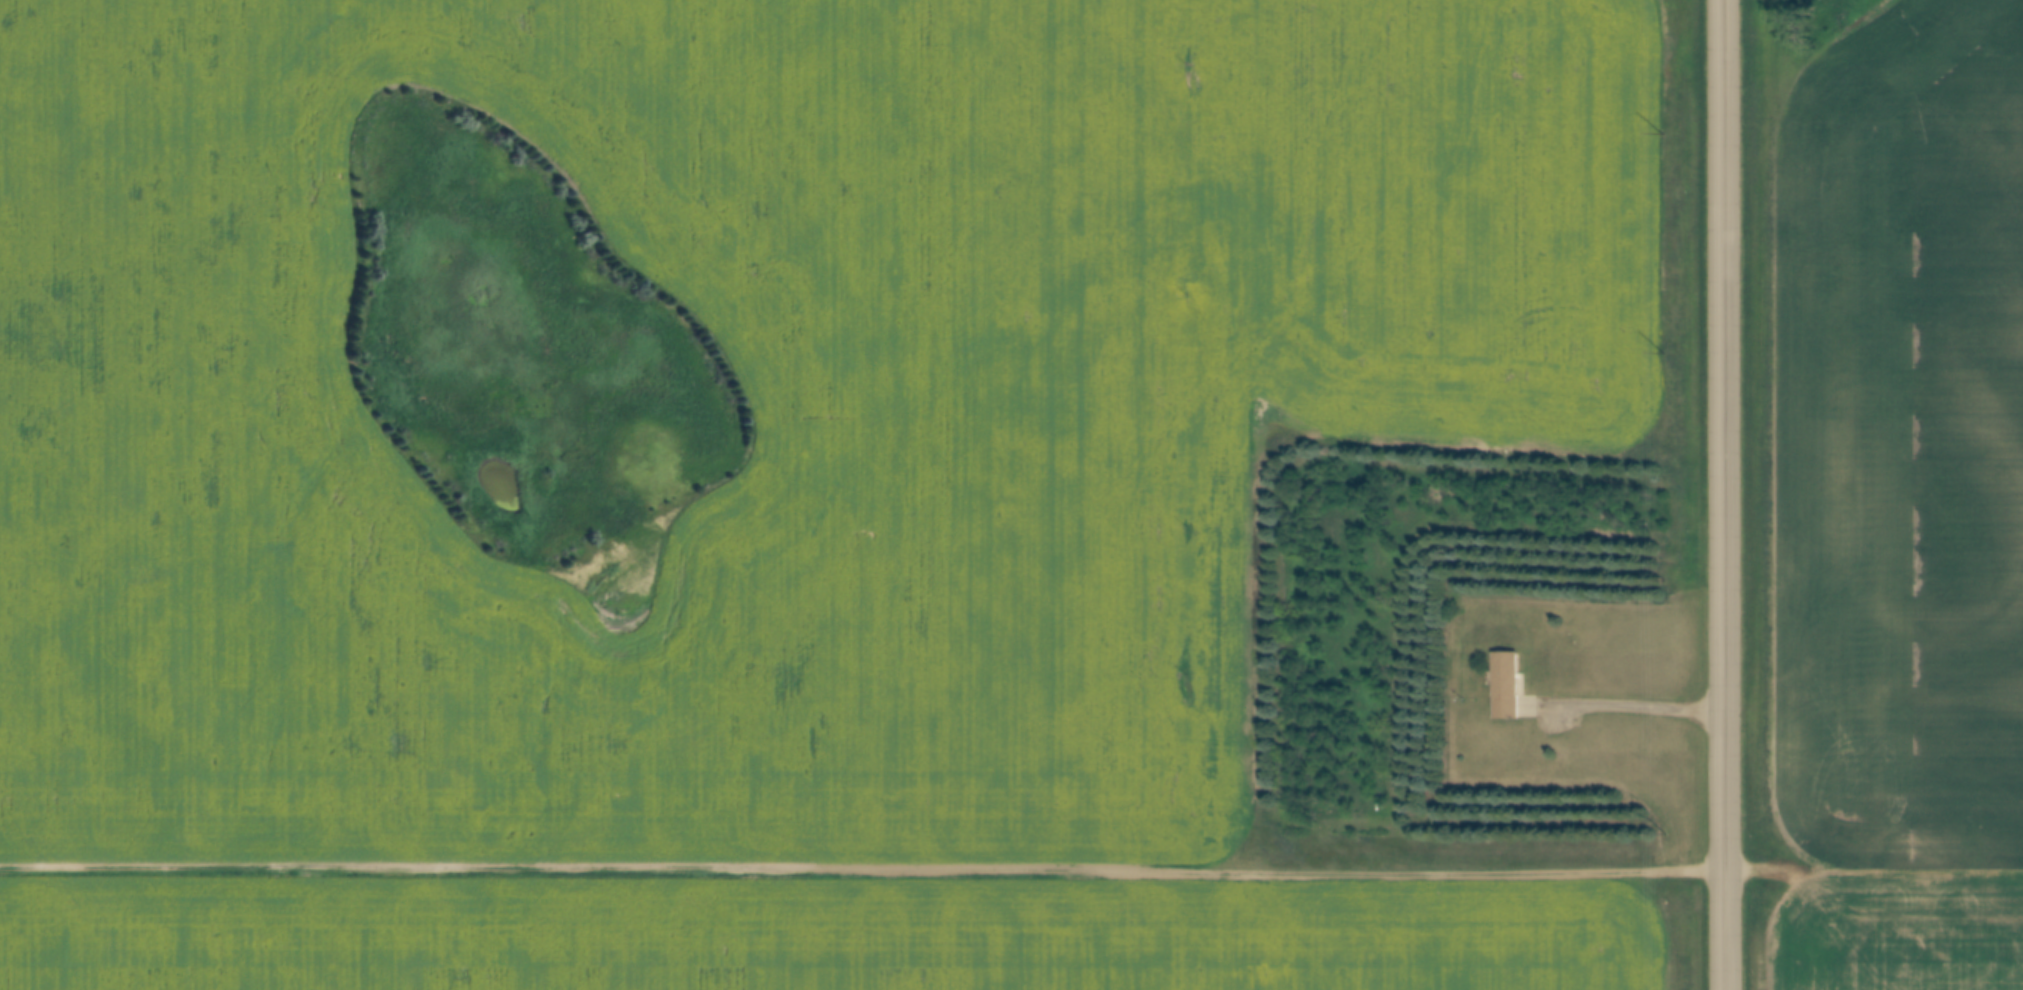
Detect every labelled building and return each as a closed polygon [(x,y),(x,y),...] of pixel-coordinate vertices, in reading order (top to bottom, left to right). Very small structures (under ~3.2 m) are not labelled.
[(1497,647),(1521,647),(1521,712),(1497,713),(1497,647)]
